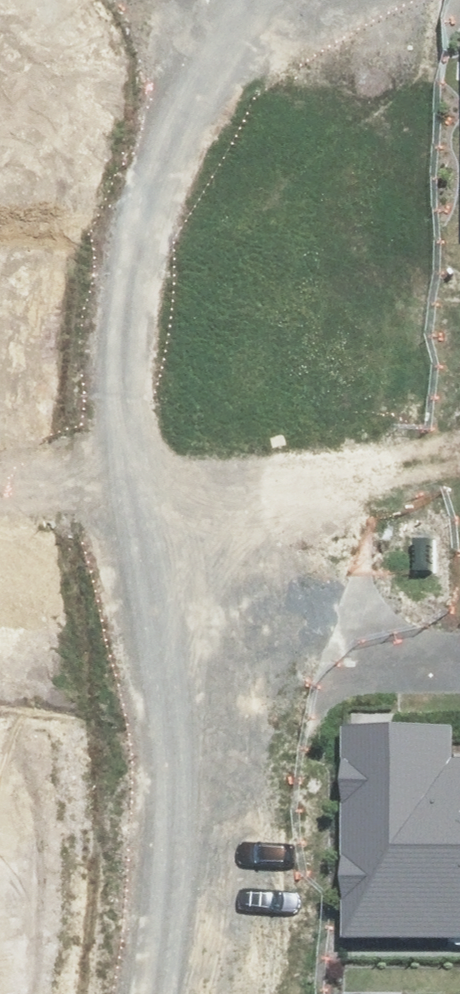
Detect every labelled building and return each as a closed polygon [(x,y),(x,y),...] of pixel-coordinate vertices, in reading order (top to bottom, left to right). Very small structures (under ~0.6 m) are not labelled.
[(346,929),(459,930),(459,749),(459,720),(348,719),(346,929)]
